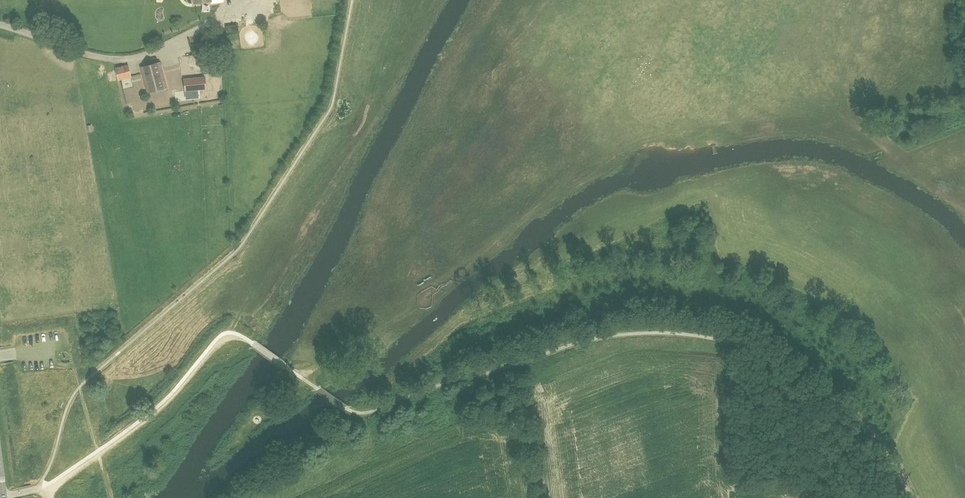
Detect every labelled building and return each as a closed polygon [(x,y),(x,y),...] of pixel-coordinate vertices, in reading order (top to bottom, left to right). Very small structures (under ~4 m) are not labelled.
[(228,17),(229,31),(242,30),(240,16),(228,17)] [(147,92),(167,87),(160,62),(141,67),(147,92)] [(119,79),(131,76),(128,64),(116,68),(119,79)] [(195,90),(206,89),(205,77),(184,79),(185,93),(195,92),(195,90)]
